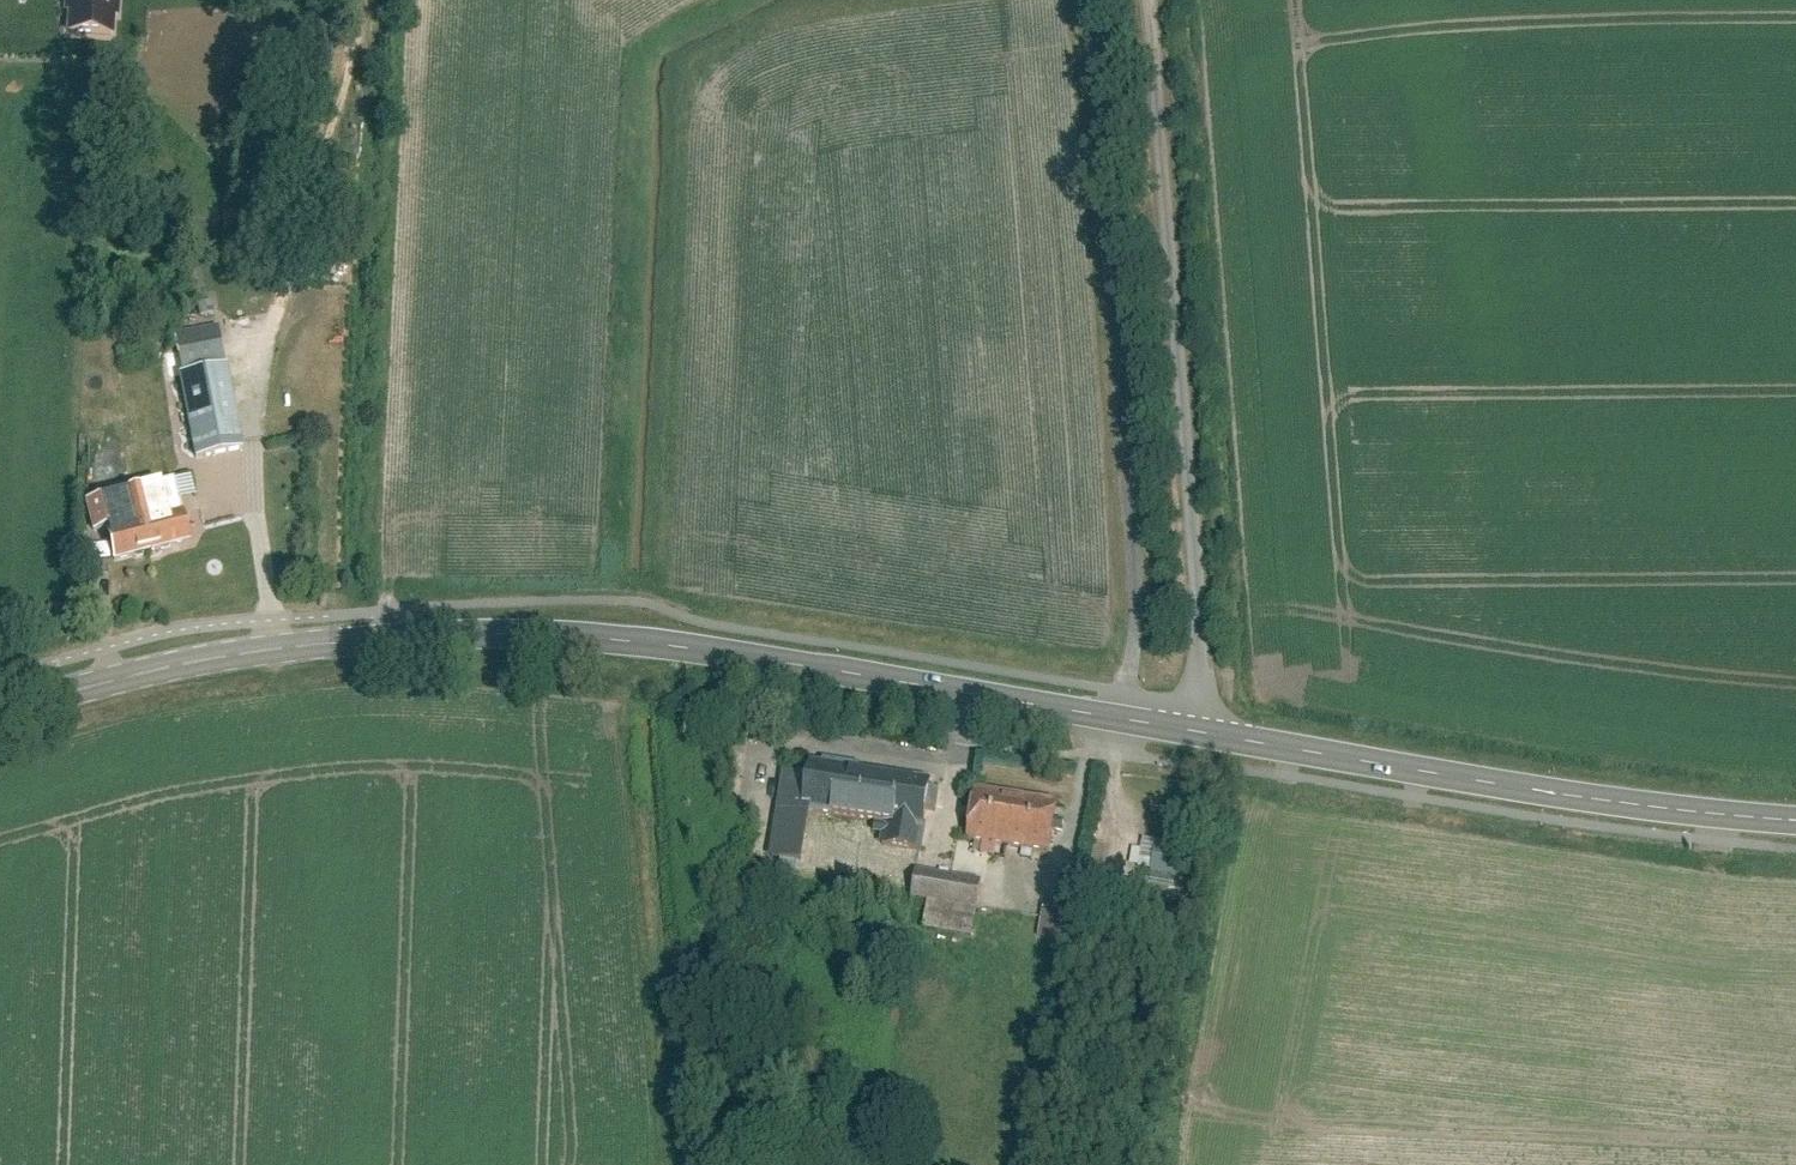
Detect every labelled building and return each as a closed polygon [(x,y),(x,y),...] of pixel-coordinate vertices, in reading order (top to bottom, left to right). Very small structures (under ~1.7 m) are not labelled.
[(68,1),(72,1),(70,32),(111,35),(114,0),(68,0),(68,1)] [(197,307),(200,319),(215,316),(213,304),(197,307)] [(196,457),(243,448),(227,365),(180,374),(196,457)] [(134,490),(149,551),(189,541),(181,508),(180,508),(173,481),(161,484),(161,483),(134,490)] [(107,528),(110,543),(115,560),(149,551),(134,490),(87,502),(94,531),(107,528)] [(919,837),(928,775),(784,754),(772,837),(806,842),(813,794),(892,806),(888,833),(919,837)] [(1043,808),(967,798),(961,848),(1036,858),(1043,808)] [(1183,840),(1156,837),(1154,867),(1180,870),(1183,840)] [(972,904),(916,896),(911,933),(966,941),(972,904)]
